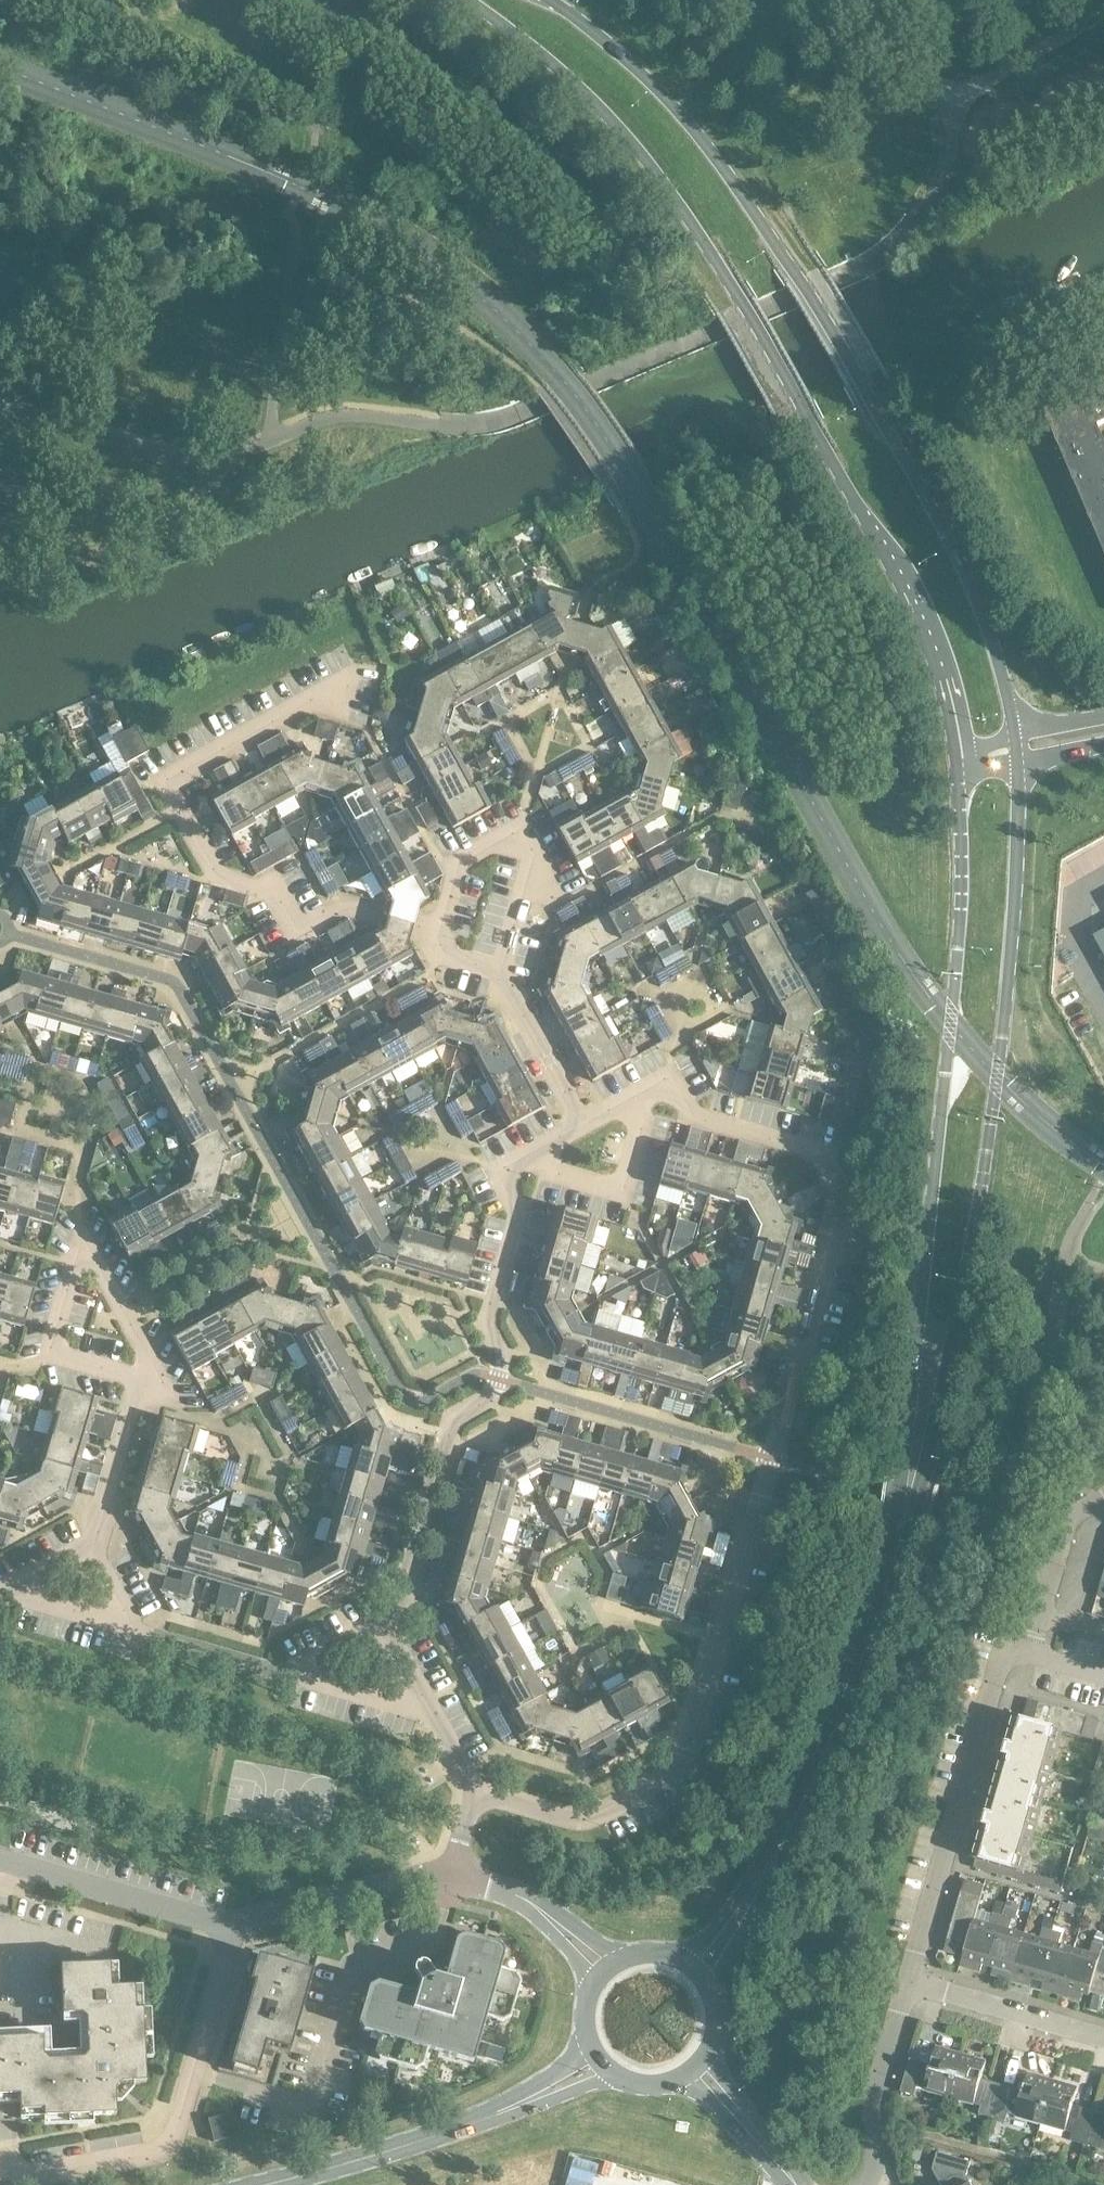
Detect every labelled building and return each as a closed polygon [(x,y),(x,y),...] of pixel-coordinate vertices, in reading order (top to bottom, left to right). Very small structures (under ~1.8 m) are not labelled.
[(1040,403),(1058,444),(1099,426),(1103,424),(1103,376),(1040,403)] [(1099,426),(1058,444),(1074,481),(1103,468),(1103,439),(1099,428),(1100,427),(1099,426)] [(1074,481),(1090,519),(1103,513),(1103,468),(1074,481)] [(1090,519),(1103,551),(1103,513),(1090,519)] [(401,606),(390,614),(398,624),(408,617),(401,606)] [(552,611),(530,623),(547,657),(549,657),(557,652),(572,657),(584,660),(588,668),(621,650),(609,628),(600,633),(595,631),(585,628),(556,619),(552,611)] [(665,612),(654,618),(653,618),(659,629),(671,623),(665,612)] [(547,657),(530,623),(508,635),(536,686),(543,683),(538,674),(540,673),(537,662),(547,657)] [(677,634),(671,623),(659,629),(665,640),(677,634)] [(536,686),(508,635),(486,647),(505,680),(515,675),(520,683),(524,681),(529,690),(536,686)] [(505,680),(486,647),(465,659),(488,701),(494,698),(489,689),(505,680)] [(633,671),(621,650),(588,668),(597,684),(588,689),(591,695),(633,671)] [(695,666),(688,655),(677,661),(683,672),(695,666)] [(488,701),(465,659),(443,671),(461,705),(477,696),(482,705),(488,701)] [(701,677),(695,666),(683,672),(689,683),(701,677)] [(461,705),(443,671),(421,684),(425,691),(419,714),(443,721),(446,708),(451,705),(453,709),(461,705)] [(645,693),(633,671),(591,695),(595,701),(604,696),(612,711),(645,693)] [(657,715),(645,693),(612,711),(621,727),(612,732),(615,738),(657,715)] [(719,709),(712,698),(701,704),(707,716),(719,709)] [(377,702),(373,718),(387,722),(392,706),(377,702)] [(725,721),(719,709),(707,716),(714,727),(725,721)] [(443,721),(419,714),(412,736),(404,741),(416,763),(450,744),(446,736),(441,739),(439,734),(443,721)] [(669,737),(657,715),(615,738),(619,744),(628,739),(636,755),(669,737)] [(327,722),(322,739),(333,742),(337,725),(327,722)] [(136,727),(114,739),(113,740),(126,764),(149,752),(136,727)] [(503,728),(491,734),(497,744),(508,738),(503,728)] [(289,745),(283,733),(267,742),(273,754),(289,745)] [(681,758),(669,737),(636,755),(641,763),(644,761),(646,764),(642,778),(666,785),(672,763),(681,758)] [(508,738),(497,744),(498,746),(502,754),(514,747),(508,738)] [(278,762),(273,754),(267,742),(255,749),(261,761),(266,758),(270,767),(255,775),(274,808),(296,796),(294,792),(278,762)] [(292,755),(278,762),(294,792),(306,786),(319,790),(326,766),(310,761),(311,754),(306,753),(301,744),(290,750),(292,755)] [(462,767),(450,744),(416,763),(408,768),(396,773),(403,786),(414,780),(412,775),(420,770),(428,786),(462,767)] [(514,747),(502,754),(510,768),(521,761),(514,747)] [(589,753),(578,759),(584,770),(596,764),(589,753)] [(486,754),(475,760),(482,772),(492,766),(486,754)] [(401,755),(390,761),(396,773),(408,768),(401,755)] [(578,759),(567,765),(573,776),(583,771),(584,770),(578,759)] [(240,772),(234,761),(222,767),(252,820),(253,820),(274,808),(255,775),(240,783),(235,775),(240,772)] [(342,771),(326,766),(319,790),(333,794),(339,805),(368,789),(360,775),(364,772),(358,761),(349,766),(344,764),(342,771)] [(388,778),(379,761),(368,768),(377,784),(388,778)] [(567,765),(556,771),(556,772),(561,782),(562,782),(573,776),(567,765)] [(252,820),(222,767),(211,773),(217,785),(223,782),(227,790),(211,799),(232,837),(255,824),(253,820),(252,820)] [(473,787),(462,767),(428,786),(437,801),(428,805),(426,800),(414,806),(421,818),(474,788),(473,787)] [(137,783),(131,772),(119,779),(117,774),(95,787),(113,820),(112,821),(114,824),(137,812),(137,810),(131,800),(126,789),(137,783)] [(556,772),(544,779),(549,788),(561,782),(556,772)] [(395,790),(388,778),(377,784),(368,789),(339,805),(335,808),(347,830),(380,812),(372,796),(381,792),(384,796),(395,790)] [(666,785),(642,778),(638,792),(635,794),(633,790),(625,795),(643,828),(665,816),(660,808),(666,785)] [(723,802),(723,805),(738,809),(745,786),(729,782),(723,802)] [(126,789),(131,800),(142,793),(137,783),(126,789)] [(477,785),(473,787),(474,788),(421,818),(427,829),(438,823),(435,818),(444,813),(453,829),(490,808),(477,785)] [(113,820),(95,787),(73,799),(96,841),(103,837),(98,829),(112,821),(113,820)] [(142,793),(131,800),(137,810),(148,804),(142,793)] [(643,828),(625,795),(603,807),(622,840),(638,831),(642,840),(636,843),(643,855),(654,848),(648,837),(643,828)] [(96,841),(73,799),(50,811),(62,833),(65,838),(69,845),(85,836),(90,844),(96,841)] [(148,804),(137,810),(137,812),(144,822),(155,816),(148,804)] [(603,807),(583,818),(581,819),(610,872),(622,866),(615,855),(610,858),(605,849),(622,840),(603,807)] [(62,833),(50,811),(32,822),(22,819),(15,843),(51,854),(54,845),(50,843),(51,839),(62,833)] [(413,822),(407,811),(395,817),(398,822),(389,827),(380,812),(347,830),(359,851),(413,822)] [(581,815),(557,828),(577,865),(593,856),(598,865),(592,868),(599,879),(610,872),(581,819),(583,818),(581,815)] [(302,845),(309,821),(306,817),(285,828),(290,836),(296,838),(300,846),(302,845)] [(306,839),(317,842),(318,845),(327,841),(316,820),(311,823),(306,839)] [(419,833),(413,822),(359,851),(371,873),(404,854),(396,840),(405,835),(408,840),(419,833)] [(660,830),(648,837),(654,848),(667,841),(660,830)] [(298,852),(292,841),(281,847),(287,858),(298,852)] [(15,843),(8,867),(8,868),(17,870),(20,876),(31,896),(36,905),(38,908),(39,910),(36,920),(60,927),(71,891),(62,888),(57,878),(49,863),(51,854),(15,843)] [(265,846),(260,848),(263,855),(268,852),(265,846)] [(269,854),(275,865),(287,858),(281,847),(269,854)] [(321,858),(315,847),(303,854),(309,864),(321,858)] [(677,861),(671,849),(660,856),(666,867),(677,861)] [(258,860),(264,871),(275,865),(269,854),(258,860)] [(437,865),(430,854),(419,860),(421,865),(412,869),(404,854),(371,873),(352,884),(358,895),(369,889),(369,888),(377,883),(384,895),(417,877),(425,872),(437,865)] [(666,867),(660,856),(647,863),(653,874),(658,871),(663,880),(647,888),(666,922),(689,909),(670,875),(666,867)] [(309,864),(316,876),(327,870),(327,869),(321,858),(309,864)] [(131,863),(119,859),(115,871),(127,875),(131,863)] [(254,877),(264,871),(258,860),(248,865),(254,877)] [(143,866),(131,863),(127,875),(140,879),(143,866)] [(692,864),(670,875),(689,909),(696,905),(694,901),(698,899),(711,903),(719,879),(697,873),(692,864)] [(20,876),(17,870),(8,868),(8,867),(0,865),(0,888),(20,876)] [(333,880),(336,885),(343,881),(335,865),(327,869),(333,880)] [(443,876),(437,865),(425,872),(431,882),(443,876)] [(327,870),(316,876),(321,886),(333,880),(327,870)] [(178,876),(166,873),(163,886),(175,889),(178,876)] [(632,886),(626,874),(615,880),(644,933),(666,922),(647,888),(632,896),(628,888),(632,886)] [(191,880),(178,876),(175,889),(187,893),(191,880)] [(428,898),(417,877),(384,895),(388,903),(385,912),(380,930),(372,935),(390,968),(412,956),(407,947),(409,941),(416,920),(419,909),(420,903),(428,898)] [(740,885),(719,879),(711,903),(725,907),(727,910),(723,913),(728,921),(761,902),(749,880),(740,885)] [(336,885),(333,880),(321,886),(328,898),(339,892),(336,885)] [(644,933),(615,880),(604,886),(610,898),(615,895),(620,904),(604,912),(623,945),(644,933)] [(822,898),(816,886),(805,892),(811,904),(822,898)] [(236,893),(224,890),(221,902),(233,906),(236,893)] [(95,898),(71,891),(60,927),(84,934),(95,898)] [(248,897),(236,893),(233,906),(245,909),(248,897)] [(119,905),(95,898),(84,934),(108,941),(119,905)] [(589,909),(583,898),(571,905),(577,916),(582,924),(598,953),(600,958),(604,956),(608,964),(628,954),(623,945),(604,912),(589,920),(585,912),(589,909)] [(828,909),(822,898),(811,904),(817,915),(828,909)] [(773,924),(761,902),(728,921),(736,937),(727,941),(731,948),(773,924)] [(143,912),(119,905),(108,941),(132,948),(143,912)] [(577,916),(571,905),(555,913),(561,925),(577,916)] [(167,919),(143,912),(132,948),(156,955),(167,919)] [(191,926),(167,919),(156,955),(180,962),(184,949),(191,926)] [(350,921),(339,926),(339,927),(368,981),(390,968),(372,935),(356,943),(351,934),(356,932),(350,921)] [(598,953),(582,924),(574,929),(572,925),(554,935),(559,944),(557,948),(563,950),(559,966),(582,974),(586,960),(598,953)] [(785,946),(773,924),(731,948),(734,954),(743,949),(751,964),(785,946)] [(211,932),(191,926),(184,949),(193,952),(197,953),(199,957),(195,959),(200,968),(233,949),(221,926),(211,932)] [(368,981),(339,927),(328,933),(334,944),(339,941),(344,950),(328,958),(347,992),(368,981)] [(849,946),(840,929),(828,936),(837,952),(849,946)] [(1083,943),(1103,980),(1103,932),(1083,943)] [(313,955),(307,944),(295,951),(325,1004),(347,992),(328,958),(313,967),(308,958),(313,955)] [(797,967),(785,946),(751,964),(760,980),(751,985),(755,991),(797,967)] [(858,962),(849,946),(837,952),(846,969),(858,962)] [(245,971),(233,949),(200,968),(212,990),(241,974),(245,971)] [(325,1004),(295,951),(285,956),(291,968),(296,965),(300,974),(284,983),(286,987),(303,1017),(325,1004)] [(666,951),(658,955),(665,968),(673,963),(666,951)] [(693,969),(687,957),(674,965),(680,976),(693,969)] [(651,962),(648,969),(652,975),(662,969),(656,958),(651,962)] [(674,965),(665,970),(664,970),(670,982),(680,976),(674,965)] [(582,974),(559,966),(554,983),(548,981),(546,986),(537,992),(546,1008),(550,1005),(555,1015),(584,999),(578,988),(582,974)] [(809,990),(797,967),(755,991),(758,997),(767,992),(776,1008),(809,990)] [(660,987),(670,982),(664,970),(653,976),(660,987)] [(22,973),(19,982),(13,985),(4,990),(0,993),(0,1034),(2,1028),(18,1019),(26,1014),(35,1016),(46,979),(22,973)] [(248,985),(241,974),(212,990),(220,1004),(224,1012),(233,1007),(255,1013),(262,989),(248,985)] [(63,984),(46,979),(35,1016),(59,1023),(73,977),(66,975),(63,984)] [(80,979),(73,977),(59,1023),(83,1030),(94,993),(77,988),(80,979)] [(429,998),(422,986),(414,991),(421,1002),(429,998)] [(303,1017),(286,987),(275,993),(262,989),(255,1013),(276,1019),(279,1023),(281,1028),(288,1024),(303,1017)] [(111,998),(94,993),(83,1030),(107,1037),(121,991),(114,989),(111,998)] [(821,1012),(809,990),(776,1008),(780,1016),(784,1014),(787,1017),(783,1030),(807,1037),(813,1016),(821,1012)] [(127,993),(121,991),(107,1037),(131,1045),(132,1040),(142,1007),(124,1002),(127,993)] [(421,1002),(414,991),(406,995),(412,1007),(421,1002)] [(417,1015),(412,1007),(406,995),(394,1002),(400,1013),(406,1011),(410,1019),(395,1028),(414,1061),(436,1049),(433,1045),(417,1015)] [(588,996),(584,999),(555,1015),(567,1036),(600,1018),(588,996)] [(432,1007),(417,1015),(433,1045),(445,1039),(458,1043),(466,1018),(448,1013),(449,1008),(446,1006),(440,997),(429,1003),(432,1007)] [(625,999),(614,1005),(617,1009),(627,1003),(625,999)] [(661,1014),(655,1004),(644,1010),(649,1020),(661,1014)] [(153,1010),(142,1007),(132,1040),(145,1044),(151,1055),(173,1042),(165,1028),(170,1026),(168,1021),(171,1011),(154,1006),(153,1010)] [(379,1025),(373,1014),(362,1020),(392,1073),(414,1061),(395,1028),(379,1036),(375,1028),(379,1025)] [(483,1023),(466,1018),(458,1043),(472,1047),(478,1058),(508,1042),(503,1032),(506,1030),(497,1014),(488,1019),(485,1018),(483,1023)] [(661,1014),(649,1020),(655,1030),(666,1024),(661,1014)] [(612,1040),(600,1018),(567,1036),(569,1040),(579,1058),(612,1040)] [(392,1073),(362,1020),(351,1026),(357,1037),(363,1035),(367,1043),(351,1052),(369,1086),(392,1073)] [(666,1024),(655,1030),(662,1043),(673,1037),(666,1024)] [(755,1042),(753,1048),(800,1062),(807,1037),(783,1030),(770,1026),(765,1044),(755,1042)] [(336,1049),(331,1037),(318,1044),(324,1056),(329,1064),(345,1094),(347,1098),(369,1086),(351,1052),(336,1060),(331,1052),(336,1049)] [(616,1038),(612,1040),(579,1058),(592,1082),(630,1061),(616,1038)] [(861,1039),(857,1052),(869,1056),(872,1044),(861,1039)] [(256,1040),(253,1049),(266,1052),(268,1044),(256,1040)] [(182,1059),(173,1042),(151,1055),(140,1061),(152,1083),(195,1060),(191,1054),(182,1059)] [(520,1063),(508,1042),(478,1058),(474,1060),(486,1082),(520,1063)] [(318,1044),(310,1049),(316,1060),(324,1056),(318,1044)] [(800,1062),(753,1048),(751,1055),(761,1058),(756,1074),(793,1084),(800,1062)] [(308,1064),(316,1060),(310,1049),(302,1053),(308,1064)] [(14,1067),(17,1054),(6,1051),(4,1057),(0,1055),(0,1063),(14,1067)] [(47,1064),(57,1067),(61,1054),(51,1052),(47,1064)] [(869,1056),(857,1052),(853,1064),(865,1069),(869,1056)] [(30,1058),(17,1054),(14,1067),(26,1070),(30,1058)] [(70,1057),(61,1054),(57,1067),(66,1070),(70,1057)] [(80,1060),(70,1057),(66,1070),(76,1073),(80,1060)] [(76,1073),(86,1075),(90,1063),(80,1060),(76,1073)] [(198,1066),(195,1060),(152,1083),(164,1105),(198,1087),(189,1071),(198,1066)] [(703,1061),(702,1065),(710,1079),(714,1080),(718,1066),(703,1061)] [(0,1063),(0,1070),(0,1076),(10,1079),(14,1067),(0,1063)] [(90,1063),(86,1075),(94,1078),(96,1078),(100,1066),(99,1065),(90,1063)] [(532,1085),(520,1063),(486,1082),(498,1103),(532,1085)] [(345,1094),(329,1064),(314,1072),(312,1069),(301,1075),(306,1084),(310,1081),(312,1085),(306,1107),(330,1114),(334,1101),(345,1094)] [(26,1070),(14,1067),(10,1079),(23,1083),(26,1070)] [(752,1073),(744,1099),(786,1111),(793,1084),(756,1074),(752,1073)] [(113,1088),(108,1078),(97,1084),(103,1094),(113,1088)] [(424,1081),(404,1092),(410,1103),(430,1092),(424,1081)] [(836,1084),(832,1096),(843,1099),(847,1086),(836,1084)] [(545,1108),(532,1085),(498,1103),(494,1105),(508,1129),(545,1108)] [(206,1102),(198,1087),(164,1105),(176,1127),(218,1103),(215,1097),(206,1102)] [(847,1087),(843,1100),(855,1104),(859,1092),(847,1087)] [(119,1098),(113,1088),(103,1094),(108,1104),(119,1098)] [(432,1094),(424,1098),(430,1109),(438,1104),(432,1093),(432,1094)] [(124,1107),(119,1098),(108,1104),(113,1113),(124,1107)] [(424,1098),(415,1103),(422,1114),(430,1109),(424,1098)] [(838,1099),(832,1123),(848,1128),(851,1116),(855,1104),(838,1099)] [(454,1100),(444,1105),(443,1106),(450,1117),(461,1111),(454,1100)] [(0,1114),(13,1117),(16,1105),(4,1102),(0,1114)] [(222,1109),(218,1103),(176,1127),(189,1150),(192,1148),(222,1132),(213,1114),(222,1109)] [(415,1103),(411,1105),(410,1106),(406,1108),(412,1119),(416,1117),(422,1114),(415,1103)] [(129,1117),(124,1107),(113,1113),(118,1123),(129,1117)] [(330,1114),(306,1107),(300,1128),(296,1130),(294,1126),(285,1131),(293,1148),(298,1145),(303,1155),(332,1139),(326,1128),(330,1114)] [(398,1113),(404,1124),(412,1119),(406,1108),(398,1113)] [(467,1121),(461,1111),(450,1117),(456,1128),(467,1121)] [(394,1129),(404,1124),(398,1113),(388,1118),(394,1129)] [(0,1114),(0,1127),(9,1130),(13,1117),(0,1114)] [(129,1117),(118,1123),(123,1132),(134,1125),(129,1117)] [(473,1133),(467,1121),(456,1128),(462,1139),(473,1133)] [(123,1132),(128,1142),(140,1135),(134,1125),(123,1132)] [(701,1131),(688,1127),(685,1140),(691,1141),(688,1150),(670,1145),(659,1187),(684,1194),(685,1190),(684,1189),(701,1131)] [(151,1129),(145,1132),(150,1140),(159,1135),(157,1131),(151,1129)] [(714,1134),(701,1131),(684,1189),(685,1190),(708,1196),(719,1159),(702,1154),(705,1145),(710,1147),(714,1134)] [(118,1132),(109,1137),(115,1148),(124,1142),(118,1132)] [(230,1145),(222,1132),(192,1148),(199,1159),(194,1173),(219,1179),(224,1162),(230,1164),(231,1159),(240,1154),(234,1143),(230,1145)] [(397,1142),(393,1134),(381,1141),(385,1149),(397,1142)] [(145,1145),(140,1135),(128,1142),(133,1151),(145,1145)] [(25,1141),(13,1137),(10,1150),(22,1153),(25,1141)] [(336,1137),(332,1139),(303,1155),(315,1177),(348,1159),(336,1137)] [(38,1145),(25,1141),(22,1153),(34,1157),(38,1145)] [(750,1145),(736,1141),(733,1154),(738,1155),(735,1164),(719,1159),(708,1196),(733,1203),(734,1199),(744,1166),(746,1157),(750,1145)] [(385,1149),(390,1158),(402,1152),(397,1142),(385,1149)] [(746,1157),(755,1160),(759,1147),(750,1145),(746,1157)] [(768,1150),(759,1147),(755,1160),(764,1162),(768,1150)] [(10,1150),(6,1162),(12,1164),(10,1173),(0,1170),(0,1210),(5,1212),(22,1153),(10,1150)] [(393,1163),(395,1167),(407,1160),(405,1156),(402,1152),(390,1158),(393,1163)] [(31,1169),(34,1157),(22,1153),(5,1212),(27,1218),(38,1181),(22,1176),(24,1167),(31,1169)] [(361,1181),(348,1159),(315,1177),(327,1199),(361,1181)] [(395,1167),(400,1176),(412,1169),(407,1160),(395,1167)] [(455,1161),(446,1167),(452,1178),(462,1173),(455,1161)] [(759,1171),(744,1166),(734,1199),(747,1202),(754,1215),(776,1203),(767,1187),(772,1184),(770,1181),(773,1170),(761,1167),(759,1171)] [(446,1167),(436,1172),(442,1184),(452,1178),(451,1177),(446,1167)] [(417,1178),(412,1169),(400,1176),(405,1186),(417,1178)] [(428,1191),(442,1184),(436,1172),(422,1180),(428,1191)] [(219,1179),(194,1173),(190,1186),(179,1192),(196,1222),(210,1214),(212,1218),(224,1212),(219,1203),(220,1198),(214,1196),(219,1179)] [(39,1177),(38,1181),(27,1218),(54,1226),(65,1185),(39,1177)] [(373,1203),(361,1181),(327,1199),(340,1221),(373,1203)] [(177,1188),(155,1200),(174,1234),(189,1226),(193,1234),(189,1237),(195,1248),(207,1242),(201,1230),(196,1222),(179,1192),(177,1188)] [(174,1234),(155,1200),(134,1212),(162,1266),(174,1260),(168,1249),(163,1251),(158,1243),(174,1234)] [(385,1225),(373,1203),(340,1221),(352,1244),(381,1227),(385,1225)] [(784,1219),(776,1203),(754,1215),(761,1228),(757,1240),(789,1249),(794,1234),(798,1235),(802,1223),(792,1220),(790,1216),(784,1219)] [(598,1220),(558,1207),(552,1226),(543,1223),(544,1217),(532,1213),(528,1226),(587,1243),(586,1245),(590,1246),(598,1220)] [(134,1212),(132,1208),(109,1221),(129,1259),(142,1252),(147,1260),(145,1261),(151,1273),(162,1266),(134,1212)] [(809,1215),(807,1224),(818,1227),(821,1218),(809,1215)] [(704,1219),(701,1230),(712,1233),(714,1227),(710,1221),(704,1219)] [(678,1220),(670,1250),(677,1252),(691,1244),(697,1225),(678,1220)] [(217,1222),(209,1226),(215,1237),(223,1233),(217,1222)] [(215,1237),(209,1226),(201,1230),(207,1242),(215,1237)] [(587,1243),(528,1226),(524,1239),(537,1242),(539,1237),(548,1240),(543,1257),(580,1267),(586,1245),(587,1243)] [(387,1238),(381,1227),(352,1244),(357,1253),(365,1264),(372,1260),(393,1266),(400,1242),(387,1238)] [(404,1229),(400,1242),(393,1266),(394,1266),(417,1273),(427,1236),(404,1229)] [(662,1229),(658,1243),(660,1243),(659,1247),(664,1258),(665,1258),(673,1232),(662,1229)] [(804,1235),(801,1243),(814,1246),(816,1237),(804,1235)] [(451,1243),(427,1236),(417,1273),(440,1280),(451,1243)] [(452,1239),(451,1243),(440,1280),(466,1287),(478,1246),(452,1239)] [(753,1239),(745,1264),(782,1274),(787,1258),(796,1260),(795,1266),(807,1269),(811,1255),(798,1252),(789,1249),(757,1240),(753,1239)] [(811,1255),(814,1246),(801,1243),(798,1252),(811,1255)] [(702,1249),(689,1256),(695,1268),(708,1261),(702,1249)] [(580,1267),(543,1257),(538,1273),(529,1271),(530,1265),(518,1261),(514,1275),(527,1279),(536,1282),(569,1291),(573,1292),(580,1267)] [(782,1274),(745,1264),(739,1287),(797,1304),(801,1292),(788,1289),(787,1293),(777,1291),(782,1274)] [(250,1281),(244,1269),(235,1274),(241,1285),(250,1281)] [(655,1293),(661,1270),(641,1281),(644,1290),(655,1293)] [(672,1290),(661,1270),(655,1293),(665,1296),(672,1290)] [(241,1285),(235,1274),(226,1279),(232,1290),(241,1285)] [(511,1284),(524,1288),(527,1279),(514,1275),(511,1284)] [(0,1276),(0,1316),(1,1316),(11,1279),(0,1276)] [(609,1276),(605,1293),(625,1281),(609,1276)] [(11,1279),(1,1316),(0,1319),(0,1320),(24,1327),(36,1286),(11,1279)] [(232,1290),(226,1279),(215,1285),(221,1296),(226,1294),(231,1302),(216,1311),(234,1344),(255,1332),(253,1328),(237,1299),(232,1290)] [(253,1290),(237,1299),(253,1328),(265,1321),(279,1325),(286,1301),(270,1296),(271,1291),(267,1290),(262,1280),(251,1286),(253,1290)] [(569,1291),(536,1282),(532,1297),(527,1296),(524,1308),(534,1311),(535,1307),(539,1308),(550,1328),(571,1316),(565,1304),(569,1291)] [(521,1296),(524,1288),(511,1284),(509,1293),(521,1296)] [(612,1297),(611,1298),(625,1304),(630,1288),(629,1287),(612,1297)] [(797,1304),(739,1287),(732,1311),(769,1321),(773,1305),(783,1308),(781,1313),(794,1316),(797,1304)] [(200,1308),(194,1296),(183,1303),(212,1356),(234,1344),(216,1311),(201,1319),(196,1310),(200,1308)] [(303,1306),(286,1301),(279,1325),(294,1330),(300,1341),(329,1325),(323,1315),(328,1312),(319,1297),(309,1302),(305,1301),(303,1306)] [(212,1356),(183,1303),(171,1309),(178,1320),(183,1318),(188,1326),(172,1335),(192,1372),(215,1360),(212,1356)] [(769,1321),(732,1311),(724,1336),(729,1337),(761,1346),(770,1349),(783,1353),(787,1339),(775,1335),(773,1340),(764,1338),(769,1321)] [(578,1328),(571,1316),(550,1328),(561,1348),(560,1351),(555,1350),(552,1360),(565,1364),(566,1360),(581,1364),(590,1332),(578,1328)] [(341,1347),(329,1325),(300,1341),(296,1344),(308,1365),(341,1347)] [(592,1327),(590,1332),(581,1364),(579,1373),(575,1386),(589,1390),(593,1377),(587,1376),(590,1367),(607,1371),(617,1335),(592,1327)] [(640,1341),(617,1335),(607,1371),(623,1376),(620,1385),(615,1384),(611,1396),(624,1400),(640,1341)] [(761,1346),(729,1337),(725,1349),(713,1356),(725,1378),(746,1367),(749,1368),(748,1373),(758,1375),(762,1363),(757,1362),(761,1346)] [(665,1348),(640,1341),(624,1400),(636,1403),(640,1391),(635,1389),(637,1380),(654,1385),(665,1348)] [(353,1369),(341,1347),(308,1365),(320,1387),(353,1369)] [(689,1355),(665,1348),(654,1385),(671,1390),(668,1399),(662,1397),(659,1410),(672,1414),(676,1401),(678,1392),(688,1360),(689,1355)] [(768,1358),(780,1361),(783,1353),(770,1349),(768,1358)] [(725,1378),(713,1356),(700,1363),(688,1360),(678,1392),(695,1397),(694,1401),(706,1404),(709,1394),(703,1393),(704,1390),(725,1378)] [(778,1370),(780,1361),(768,1358),(766,1367),(778,1370)] [(254,1367),(249,1382),(272,1389),(277,1374),(254,1367)] [(562,1368),(558,1381),(566,1383),(570,1371),(562,1368)] [(365,1390),(353,1369),(320,1387),(332,1409),(365,1390)] [(579,1373),(570,1371),(566,1383),(575,1386),(579,1373)] [(248,1395),(242,1384),(232,1390),(238,1401),(248,1395)] [(99,1399),(58,1386),(51,1412),(54,1413),(113,1430),(117,1417),(105,1414),(103,1420),(94,1417),(99,1399)] [(232,1390),(220,1396),(226,1407),(238,1401),(232,1390)] [(377,1412),(365,1390),(332,1409),(343,1430),(355,1424),(377,1412)] [(286,1406),(280,1395),(269,1401),(275,1413),(286,1406)] [(215,1414),(226,1407),(220,1396),(209,1403),(215,1414)] [(681,1416),(685,1404),(676,1401),(672,1414),(681,1416)] [(693,1406),(685,1404),(681,1416),(690,1419),(693,1406)] [(286,1406),(275,1413),(281,1424),(292,1418),(286,1406)] [(568,1416),(549,1410),(545,1423),(564,1428),(568,1416)] [(8,1425),(11,1415),(0,1412),(0,1423),(8,1425)] [(386,1427),(377,1412),(355,1424),(362,1436),(358,1450),(390,1459),(395,1443),(400,1444),(403,1431),(393,1429),(391,1424),(386,1427)] [(113,1430),(54,1413),(48,1437),(85,1448),(90,1431),(99,1434),(97,1439),(110,1443),(113,1430)] [(580,1419),(568,1416),(564,1428),(562,1438),(552,1470),(551,1475),(575,1482),(585,1444),(569,1440),(572,1430),(576,1432),(580,1419)] [(200,1428),(159,1417),(158,1418),(151,1442),(188,1452),(193,1453),(200,1428)] [(298,1428),(292,1418),(281,1424),(287,1435),(298,1428)] [(529,1443),(514,1451),(527,1473),(539,1466),(552,1470),(562,1438),(545,1433),(547,1428),(534,1424),(531,1435),(526,1438),(529,1443)] [(615,1430),(603,1426),(599,1438),(605,1440),(602,1449),(585,1444),(575,1482),(598,1488),(615,1430)] [(628,1433),(615,1430),(598,1488),(622,1495),(633,1458),(616,1453),(619,1444),(624,1445),(628,1433)] [(85,1448),(48,1437),(41,1461),(46,1462),(78,1472),(87,1474),(100,1478),(103,1465),(91,1462),(89,1467),(80,1465),(85,1448)] [(662,1443),(650,1440),(647,1452),(653,1454),(650,1463),(633,1458),(622,1495),(645,1502),(647,1498),(656,1465),(659,1456),(662,1443)] [(188,1452),(151,1442),(145,1465),(181,1476),(188,1452)] [(405,1443),(403,1452),(415,1456),(418,1446),(405,1443)] [(659,1456),(668,1458),(672,1446),(662,1443),(659,1456)] [(682,1449),(672,1446),(668,1458),(678,1461),(682,1449)] [(354,1449),(347,1472),(384,1483),(389,1466),(398,1469),(396,1474),(409,1478),(412,1466),(400,1462),(390,1459),(358,1450),(354,1449)] [(527,1473),(514,1451),(499,1460),(495,1455),(492,1456),(482,1454),(478,1466),(483,1468),(478,1485),(510,1494),(514,1480),(527,1473)] [(412,1466),(415,1456),(403,1452),(400,1462),(412,1466)] [(474,1463),(461,1459),(458,1469),(471,1472),(474,1463)] [(226,1461),(222,1473),(235,1477),(239,1464),(226,1461)] [(78,1472),(46,1462),(42,1475),(29,1482),(41,1504),(62,1494),(65,1495),(64,1500),(74,1502),(77,1490),(73,1488),(78,1472)] [(181,1476),(145,1465),(138,1489),(170,1498),(175,1500),(181,1476)] [(673,1470),(656,1465),(647,1498),(661,1502),(668,1514),(689,1502),(681,1487),(686,1484),(684,1480),(688,1469),(675,1465),(673,1470)] [(468,1482),(471,1472),(458,1469),(456,1478),(468,1482)] [(384,1483),(347,1472),(340,1496),(399,1513),(402,1500),(390,1497),(388,1503),(379,1500),(384,1483)] [(235,1477),(222,1473),(219,1486),(231,1490),(235,1477)] [(84,1484),(97,1487),(100,1478),(87,1474),(84,1484)] [(4,1481),(0,1493),(0,1520),(10,1523),(9,1527),(21,1531),(24,1521),(20,1519),(21,1515),(41,1504),(29,1482),(26,1476),(4,1481)] [(510,1494),(478,1485),(468,1482),(456,1478),(452,1490),(465,1494),(466,1488),(476,1491),(471,1508),(507,1519),(514,1495),(510,1494)] [(94,1497),(97,1487),(84,1484),(82,1493),(94,1497)] [(170,1498),(138,1489),(135,1499),(134,1501),(133,1506),(129,1505),(125,1516),(135,1519),(137,1515),(141,1516),(151,1537),(173,1524),(166,1512),(170,1498)] [(252,1498),(233,1493),(233,1495),(230,1506),(248,1511),(252,1498)] [(399,1513),(340,1496),(333,1520),(370,1530),(375,1514),(384,1516),(383,1521),(395,1525),(399,1513)] [(227,1498),(207,1509),(223,1513),(227,1498)] [(270,1504),(252,1498),(248,1511),(267,1516),(270,1504)] [(698,1516),(689,1502),(668,1514),(675,1527),(671,1540),(703,1549),(708,1532),(713,1533),(716,1521),(706,1518),(703,1514),(698,1516)] [(507,1519),(471,1508),(466,1525),(457,1522),(458,1517),(446,1513),(442,1525),(501,1542),(507,1519)] [(559,1510),(553,1513),(561,1526),(565,1512),(559,1510)] [(333,1520),(326,1543),(363,1554),(372,1557),(385,1561),(389,1548),(376,1544),(376,1545),(367,1542),(370,1530),(333,1520)] [(180,1537),(173,1524),(151,1537),(162,1557),(161,1560),(157,1559),(154,1569),(166,1572),(167,1568),(185,1573),(194,1541),(180,1537)] [(501,1542),(442,1525),(439,1537),(451,1542),(453,1536),(462,1539),(457,1555),(494,1566),(501,1542)] [(0,1530),(0,1543),(6,1545),(10,1533),(0,1530)] [(549,1531),(543,1552),(561,1542),(557,1533),(549,1531)] [(718,1533),(715,1543),(727,1546),(730,1536),(718,1533)] [(195,1536),(194,1541),(185,1573),(182,1583),(178,1595),(190,1598),(194,1586),(189,1584),(191,1575),(208,1580),(219,1543),(195,1536)] [(666,1539),(660,1562),(697,1572),(701,1556),(710,1558),(709,1564),(721,1568),(725,1556),(712,1552),(703,1549),(671,1540),(666,1539)] [(242,1550),(219,1543),(208,1580),(225,1585),(222,1594),(217,1593),(213,1605),(225,1608),(242,1550)] [(363,1554),(326,1543),(324,1552),(310,1560),(299,1566),(290,1563),(279,1601),(304,1607),(307,1598),(310,1595),(313,1600),(328,1592),(345,1582),(343,1578),(346,1576),(356,1578),(363,1554)] [(725,1556),(727,1546),(715,1543),(712,1552),(725,1556)] [(266,1557),(242,1550),(225,1608),(238,1612),(241,1600),(236,1598),(238,1589),(255,1594),(266,1557)] [(494,1566),(457,1555),(452,1572),(443,1569),(445,1564),(432,1560),(428,1573),(441,1577),(451,1579),(483,1588),(487,1590),(494,1566)] [(290,1563),(266,1557),(255,1594),(272,1599),(269,1608),(264,1606),(261,1619),(273,1622),(276,1610),(279,1601),(290,1563)] [(385,1561),(372,1557),(369,1569),(381,1572),(385,1561)] [(697,1572),(660,1562),(652,1586),(711,1603),(715,1591),(702,1587),(701,1592),(692,1589),(697,1572)] [(441,1577),(428,1573),(425,1585),(437,1589),(441,1577)] [(613,1575),(610,1585),(623,1588),(625,1579),(613,1575)] [(172,1580),(163,1577),(159,1589),(169,1592),(172,1580)] [(483,1588),(451,1579),(446,1596),(441,1595),(437,1607),(448,1610),(450,1614),(455,1611),(464,1626),(485,1614),(478,1602),(483,1588)] [(182,1583),(172,1580),(169,1592),(178,1595),(182,1583)] [(648,1585),(641,1609),(682,1621),(687,1603),(697,1606),(695,1611),(707,1615),(711,1603),(652,1586),(648,1585)] [(496,1608),(485,1614),(464,1626),(455,1631),(444,1638),(450,1648),(461,1643),(458,1638),(467,1633),(475,1648),(508,1630),(496,1608)] [(289,1613),(276,1610),(273,1622),(285,1626),(289,1613)] [(545,1611),(534,1617),(540,1629),(552,1623),(545,1611)] [(449,1621),(438,1626),(444,1638),(455,1631),(449,1621)] [(520,1652),(508,1630),(475,1648),(484,1664),(475,1668),(472,1664),(461,1669),(468,1680),(520,1652)] [(603,1648),(587,1657),(594,1669),(609,1661),(603,1648)] [(532,1673),(520,1652),(468,1680),(474,1692),(485,1686),(484,1684),(493,1679),(499,1691),(532,1673)] [(669,1703),(649,1665),(626,1679),(628,1682),(658,1735),(670,1729),(667,1723),(663,1718),(657,1721),(652,1713),(669,1703)] [(544,1695),(532,1673),(499,1691),(508,1707),(499,1712),(496,1707),(485,1712),(492,1724),(502,1718),(511,1713),(540,1697),(544,1695)] [(658,1735),(628,1682),(607,1694),(625,1728),(641,1719),(645,1727),(640,1730),(647,1741),(658,1735)] [(625,1728),(607,1694),(585,1706),(587,1710),(603,1740),(608,1748),(614,1759),(626,1753),(619,1742),(615,1744),(610,1736),(625,1728)] [(547,1709),(540,1697),(511,1713),(520,1728),(516,1731),(522,1742),(531,1737),(529,1733),(532,1731),(554,1737),(561,1713),(547,1709)] [(1029,1700),(1023,1719),(1023,1720),(1058,1730),(1064,1710),(1029,1700)] [(603,1740),(587,1710),(575,1717),(561,1713),(554,1737),(576,1744),(578,1747),(573,1750),(579,1759),(590,1753),(588,1748),(603,1740)] [(1099,1720),(1064,1710),(1058,1730),(1063,1731),(1093,1740),(1099,1720)] [(1023,1719),(1013,1716),(1006,1742),(1001,1740),(1000,1741),(1001,1742),(998,1753),(997,1752),(997,1753),(1004,1755),(1007,1744),(1019,1747),(1016,1756),(1014,1762),(1011,1761),(1010,1764),(1001,1761),(993,1787),(1035,1799),(1038,1788),(1046,1790),(1060,1742),(1052,1740),(1055,1730),(1062,1732),(1063,1731),(1058,1730),(1023,1720),(1023,1719)] [(496,1732),(507,1727),(502,1718),(492,1724),(496,1732)] [(512,1735),(507,1727),(496,1732),(501,1741),(512,1735)] [(614,1759),(608,1748),(600,1753),(606,1764),(614,1759)] [(606,1764),(600,1753),(590,1759),(595,1770),(606,1764)] [(1035,1799),(993,1787),(986,1812),(981,1810),(980,1811),(981,1812),(978,1822),(977,1822),(977,1823),(984,1825),(987,1813),(999,1817),(994,1832),(991,1831),(990,1834),(981,1831),(973,1857),(977,1859),(977,1858),(988,1861),(999,1864),(1010,1867),(1021,1870),(1023,1871),(1023,1870),(1016,1867),(1019,1858),(1026,1860),(1039,1812),(1032,1810),(1035,1799)] [(1088,1835),(1103,1840),(1103,1829),(1091,1825),(1088,1835)] [(977,1858),(977,1859),(975,1866),(986,1869),(988,1861),(977,1858)] [(999,1864),(988,1861),(986,1869),(996,1873),(999,1864)] [(1010,1867),(999,1864),(996,1873),(1007,1876),(1010,1867)] [(1021,1870),(1010,1867),(1007,1876),(1018,1879),(1021,1870)] [(1032,1873),(1023,1871),(1021,1870),(1018,1879),(1029,1882),(1032,1873)] [(1043,1876),(1032,1873),(1029,1882),(1040,1885),(1043,1876)] [(1054,1880),(1043,1876),(1040,1885),(1051,1888),(1054,1880)] [(964,1956),(974,1921),(975,1921),(978,1910),(985,1886),(965,1880),(955,1915),(945,1951),(964,1956)] [(1064,1883),(1054,1880),(1051,1888),(1062,1892),(1064,1883)] [(1003,1917),(978,1910),(975,1921),(974,1921),(964,1956),(961,1965),(981,1971),(984,1962),(989,1964),(1003,1917)] [(1047,1916),(1044,1928),(1053,1930),(1057,1919),(1047,1916)] [(1012,1919),(1003,1917),(989,1964),(995,1965),(992,1975),(1012,1980),(1025,1936),(1009,1931),(1012,1919)] [(1040,1940),(1025,1936),(1012,1980),(1031,1986),(1034,1977),(1040,1978),(1053,1931),(1044,1929),(1040,1940)] [(1063,1934),(1053,1931),(1040,1978),(1045,1980),(1042,1989),(1062,1994),(1075,1950),(1059,1945),(1063,1934)] [(1095,1940),(1103,1943),(1103,1942),(1103,1933),(1097,1931),(1095,1940)] [(369,1987),(359,2022),(360,2022),(364,2029),(363,2030),(380,2035),(375,2052),(377,2052),(380,2058),(380,2059),(416,2070),(416,2068),(422,2065),(424,2065),(428,2049),(473,2062),(486,2017),(502,2021),(503,2020),(510,2016),(511,2017),(515,2000),(521,1982),(520,1981),(516,1974),(516,1973),(500,1968),(505,1953),(504,1952),(500,1946),(500,1944),(483,1939),(465,1934),(464,1935),(457,1939),(456,1939),(451,1957),(453,1962),(441,1969),(439,1976),(434,1975),(431,1968),(429,1965),(428,1964),(427,1963),(427,1962),(426,1962),(425,1962),(424,1961),(423,1961),(422,1961),(421,1961),(420,1961),(419,1961),(418,1962),(417,1962),(416,1963),(415,1964),(414,1965),(414,1966),(414,1967),(414,1968),(414,1969),(414,1970),(414,1971),(414,1972),(420,1983),(419,1987),(411,1985),(399,1992),(396,1987),(377,1983),(377,1984),(370,1987),(369,1987)] [(1090,1954),(1075,1950),(1062,1994),(1081,2000),(1083,1991),(1090,1993),(1096,1972),(1103,1946),(1093,1943),(1090,1954)] [(232,2062),(258,2070),(267,2041),(291,2048),(313,1972),(262,1958),(232,2062)] [(64,2015),(63,2015),(63,2023),(75,2023),(79,2027),(80,2051),(51,2053),(50,2029),(0,2032),(0,2096),(12,2095),(21,2104),(21,2118),(116,2114),(115,2099),(131,2082),(146,2082),(142,1987),(122,1988),(110,1977),(109,1965),(62,1967),(64,2015)] [(1096,1972),(1090,1993),(1095,1994),(1103,1997),(1103,1974),(1096,1972)] [(1095,1994),(1091,2008),(1099,2011),(1103,1997),(1095,1994)] [(489,2043),(485,2055),(502,2060),(506,2048),(489,2043)] [(932,2064),(911,2058),(901,2092),(915,2096),(917,2088),(949,2097),(962,2054),(937,2047),(932,2064)] [(987,2062),(962,2054),(949,2097),(981,2106),(979,2114),(993,2118),(1002,2085),(982,2079),(987,2062)] [(1023,2091),(1002,2085),(993,2118),(1007,2122),(1009,2114),(1041,2123),(1053,2081),(1028,2074),(1023,2091)] [(1078,2088),(1053,2081),(1041,2123),(1073,2132),(1071,2140),(1085,2145),(1094,2111),(1073,2105),(1078,2088)] [(1094,2111),(1085,2145),(1103,2150),(1103,2114),(1094,2111)] [(230,2138),(223,2115),(208,2119),(214,2142),(230,2138)] [(909,2140),(905,2155),(920,2159),(925,2144),(909,2140)] [(967,2176),(971,2162),(938,2152),(933,2169),(942,2184),(972,2184),(967,2176)]
